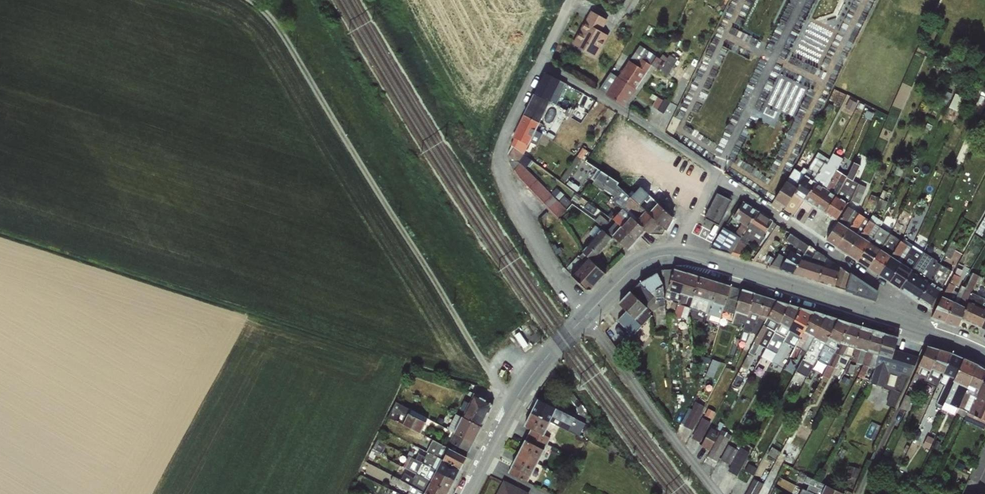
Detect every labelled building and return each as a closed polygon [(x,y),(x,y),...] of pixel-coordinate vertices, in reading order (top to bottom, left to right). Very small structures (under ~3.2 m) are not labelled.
[(610,19),(592,8),(572,42),(597,57),(610,35),(603,31),(610,19)] [(629,106),(655,62),(648,58),(652,50),(641,43),(621,77),(613,71),(602,89),(629,106)] [(655,65),(670,73),(676,60),(661,52),(655,65)] [(527,162),(564,77),(546,70),(518,136),(521,137),(513,156),(527,162)] [(619,187),(665,230),(667,230),(673,218),(646,193),(643,193),(640,190),(660,161),(666,163),(671,154),(612,115),(606,124),(608,126),(585,162),(600,172),(619,187)] [(804,201),(814,207),(837,171),(838,168),(835,165),(842,151),(835,148),(829,159),(804,201)] [(818,152),(806,169),(794,194),(804,201),(829,159),(818,152)] [(785,207),(794,194),(806,169),(802,166),(805,160),(800,158),(774,200),(785,207)] [(841,173),(837,171),(814,207),(824,214),(836,196),(854,162),(848,160),(841,173)] [(562,216),(569,208),(524,161),(516,169),(562,216)] [(865,168),(854,162),(836,196),(824,214),(835,220),(847,203),(852,201),(859,204),(866,187),(859,184),(865,168)] [(619,187),(600,172),(592,184),(603,191),(605,189),(615,197),(612,200),(622,209),(645,231),(649,234),(662,235),(665,230),(619,187)] [(708,218),(723,225),(735,198),(720,192),(708,218)] [(731,255),(759,212),(743,201),(732,217),(741,223),(735,233),(723,227),(710,248),(731,255)] [(836,247),(848,228),(845,226),(855,211),(848,206),(825,240),(836,247)] [(645,231),(622,209),(613,219),(614,221),(636,241),(645,231)] [(759,212),(731,255),(739,257),(751,236),(759,241),(773,221),(759,212)] [(848,228),(836,247),(848,254),(869,220),(858,213),(848,228)] [(857,261),(880,228),(883,222),(872,215),(869,220),(848,254),(857,261)] [(636,241),(614,221),(605,231),(613,237),(628,250),(636,241)] [(868,268),(889,234),(880,228),(857,261),(868,268)] [(613,237),(605,231),(601,230),(582,252),(588,258),(597,256),(613,237)] [(880,275),(901,238),(892,232),(889,234),(868,268),(880,275)] [(792,274),(809,246),(790,233),(785,240),(793,246),(787,256),(779,253),(770,267),(792,274)] [(889,281),(913,246),(901,238),(880,275),(889,281)] [(817,281),(823,265),(826,258),(809,246),(792,274),(817,281)] [(900,288),(923,252),(913,246),(889,281),(900,288)] [(916,299),(941,264),(923,252),(900,288),(916,299)] [(597,256),(588,258),(586,261),(579,256),(573,264),(578,269),(572,276),(590,290),(610,269),(597,256)] [(941,264),(916,299),(928,307),(941,291),(951,271),(941,264)] [(823,265),(817,281),(835,287),(838,270),(823,265)] [(838,270),(835,287),(874,299),(876,292),(840,266),(838,270)] [(662,271),(665,300),(672,302),(670,311),(675,312),(687,274),(674,270),(662,271)] [(630,291),(651,312),(655,310),(657,325),(666,323),(667,331),(679,330),(677,315),(666,315),(665,300),(662,271),(658,274),(657,273),(638,282),(630,291)] [(961,285),(953,302),(944,322),(958,327),(961,319),(979,276),(973,273),(965,288),(961,285)] [(687,274),(675,312),(680,314),(683,306),(689,308),(699,277),(687,274)] [(931,318),(944,322),(953,302),(948,299),(956,286),(957,286),(961,277),(954,274),(931,318)] [(961,319),(972,324),(984,296),(984,295),(976,291),(983,277),(979,276),(961,319)] [(699,277),(689,308),(705,313),(709,301),(712,302),(718,283),(699,277)] [(718,283),(712,302),(708,314),(721,317),(723,311),(730,287),(718,283)] [(730,287),(723,311),(734,314),(741,290),(730,287)] [(744,323),(755,294),(741,290),(734,314),(731,323),(739,325),(740,322),(744,323)] [(651,312),(630,291),(618,304),(627,312),(619,319),(632,331),(640,324),(642,326),(654,315),(651,312)] [(751,332),(765,298),(755,294),(744,323),(739,341),(745,343),(751,332)] [(984,296),(972,324),(983,330),(984,326),(984,296)] [(765,298),(751,332),(757,335),(777,301),(765,298)] [(763,350),(789,305),(777,301),(757,335),(741,366),(747,369),(758,348),(763,350)] [(789,305),(763,350),(759,357),(771,363),(801,308),(789,305)] [(801,308),(771,363),(778,366),(785,355),(789,357),(814,312),(801,308)] [(814,312),(789,357),(794,361),(800,354),(804,356),(825,316),(814,312)] [(817,358),(838,320),(825,316),(804,356),(796,371),(807,376),(812,369),(814,371),(819,362),(817,358)] [(817,358),(819,362),(826,365),(850,324),(838,320),(817,358)] [(850,324),(826,365),(821,375),(828,379),(837,363),(848,366),(851,361),(861,327),(850,324)] [(861,327),(851,361),(862,365),(872,330),(861,327)] [(872,330),(862,365),(857,376),(862,379),(869,367),(873,354),(878,355),(885,334),(872,330)] [(885,334),(878,355),(873,372),(867,382),(874,385),(884,386),(887,390),(890,391),(886,404),(896,406),(917,356),(895,349),(897,338),(885,334)] [(924,383),(939,350),(928,346),(918,366),(909,385),(921,391),(924,383)] [(939,383),(951,353),(939,350),(924,383),(936,388),(939,383)] [(941,408),(963,359),(951,353),(939,383),(943,386),(935,406),(941,408)] [(963,359),(941,408),(956,413),(978,365),(963,359)] [(982,381),(984,375),(984,370),(978,365),(956,413),(964,417),(982,381)] [(964,417),(963,421),(984,430),(984,427),(984,383),(982,381),(964,417)] [(477,453),(497,400),(472,391),(464,412),(458,410),(451,429),(470,435),(465,448),(477,453)] [(531,413),(550,422),(579,436),(585,424),(571,416),(538,399),(531,413)] [(710,455),(718,459),(732,429),(703,416),(708,405),(694,399),(683,424),(696,429),(692,439),(713,448),(710,455)] [(412,410),(408,423),(427,430),(432,417),(412,410)] [(531,429),(544,434),(550,422),(531,413),(525,426),(531,429)] [(518,454),(537,463),(551,438),(544,434),(531,429),(518,454)] [(791,440),(785,451),(797,457),(802,445),(791,440)] [(729,442),(723,460),(733,463),(739,446),(729,442)] [(472,454),(454,445),(430,493),(453,493),(472,454)] [(742,445),(731,470),(740,475),(752,450),(742,445)] [(537,463),(518,454),(508,473),(527,482),(537,463)] [(413,456),(409,467),(437,479),(446,458),(441,456),(436,466),(413,456)] [(747,493),(759,493),(765,482),(755,477),(747,493)] [(815,493),(844,493),(824,484),(807,477),(805,483),(810,486),(807,490),(815,493)] [(529,493),(503,480),(496,493),(529,493)]
